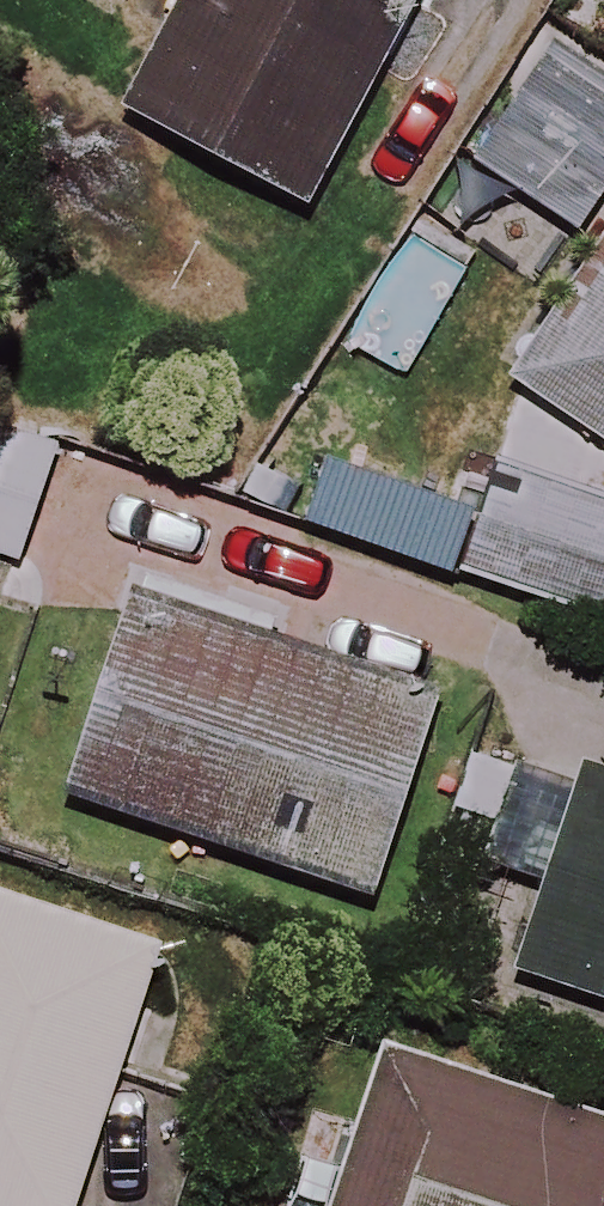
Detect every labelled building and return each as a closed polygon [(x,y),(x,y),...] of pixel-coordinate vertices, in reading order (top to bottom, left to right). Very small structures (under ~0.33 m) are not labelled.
[(133,123),(311,213),(419,0),(195,0),(133,123)] [(554,42),(470,170),(576,241),(603,199),(603,76),(554,42)] [(512,381),(603,450),(603,258),(512,381)] [(0,434),(0,563),(19,569),(58,453),(0,434)] [(499,462),(462,578),(596,621),(603,597),(603,496),(499,462)] [(374,895),(440,693),(281,640),(288,620),(144,573),(71,795),(374,895)] [(593,777),(529,980),(603,1003),(603,780),(593,777)] [(166,944),(0,892),(0,1205),(83,1205),(166,944)] [(380,1063),(335,1205),(603,1205),(603,1132),(380,1063)]
